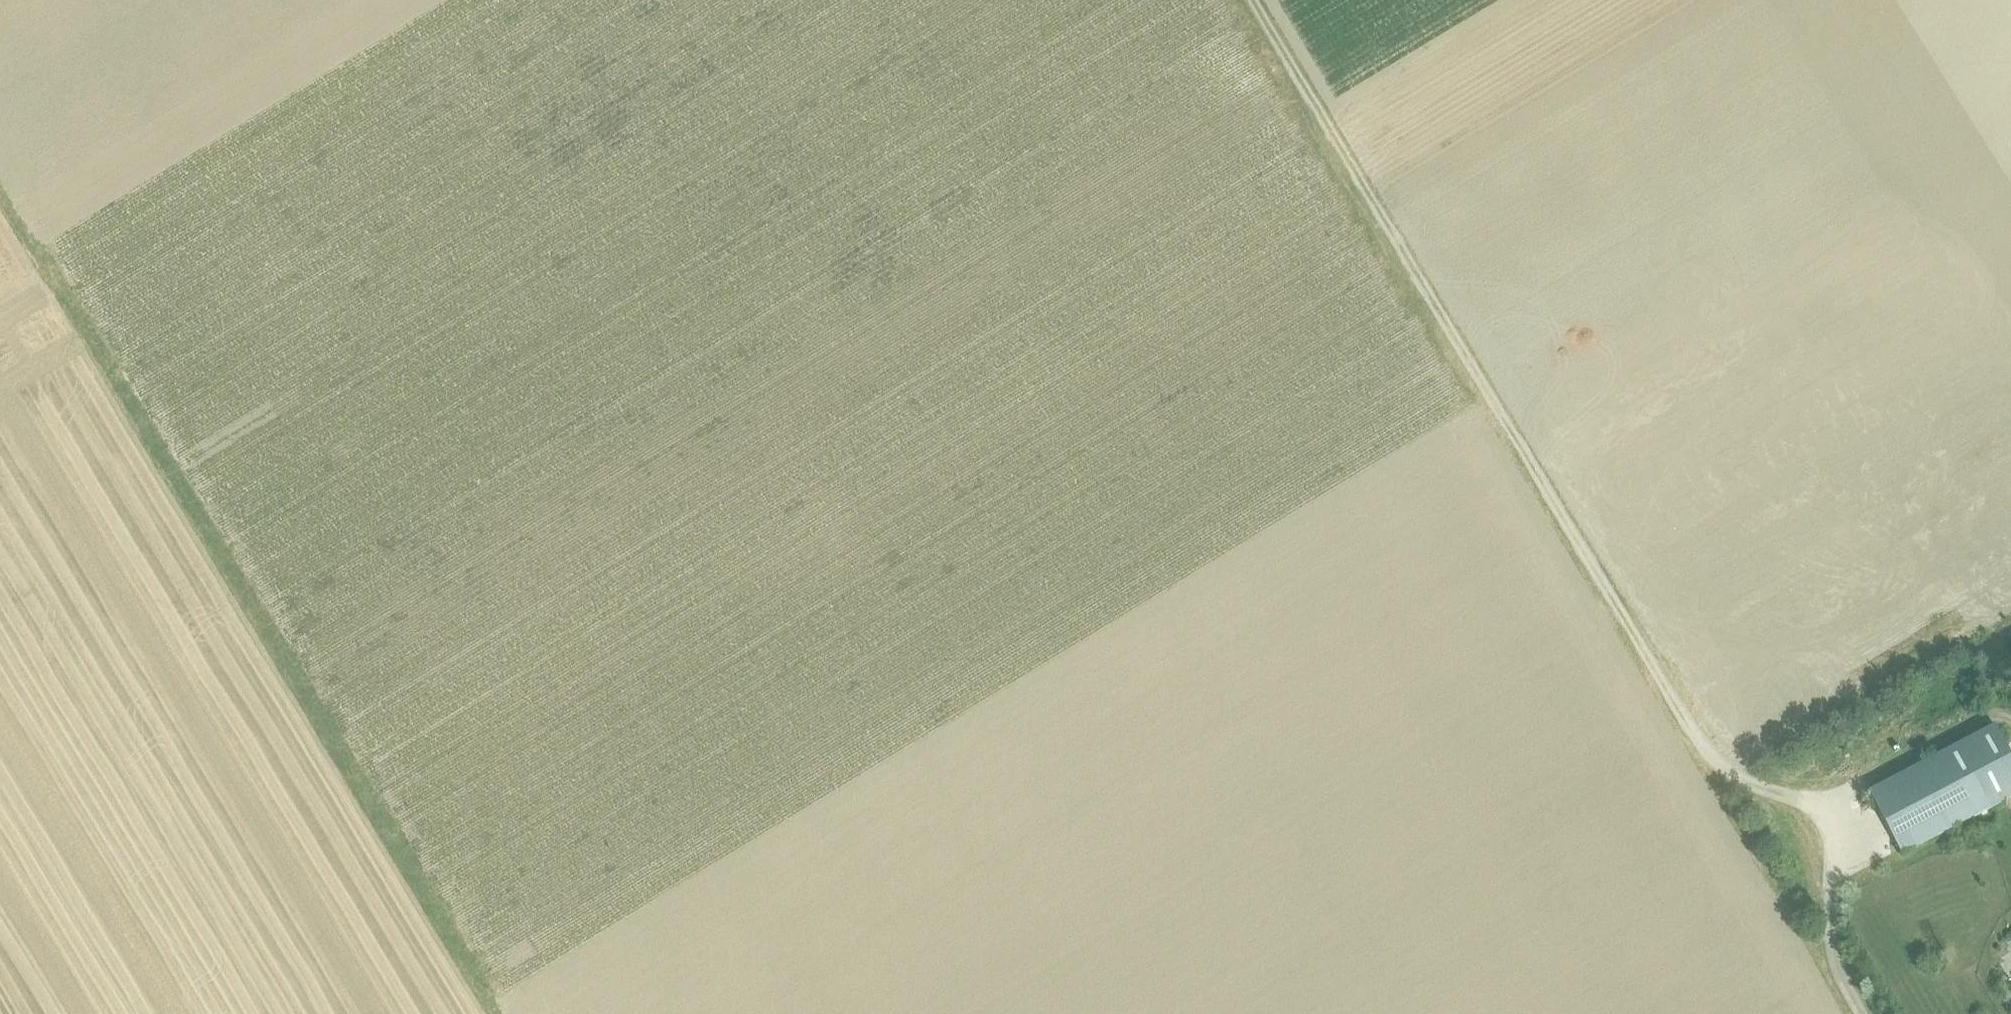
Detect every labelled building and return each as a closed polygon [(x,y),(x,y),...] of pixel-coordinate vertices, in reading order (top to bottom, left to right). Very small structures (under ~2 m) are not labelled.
[(2010,801),(2010,759),(1994,728),(1871,794),(1905,858),(2010,801)]
